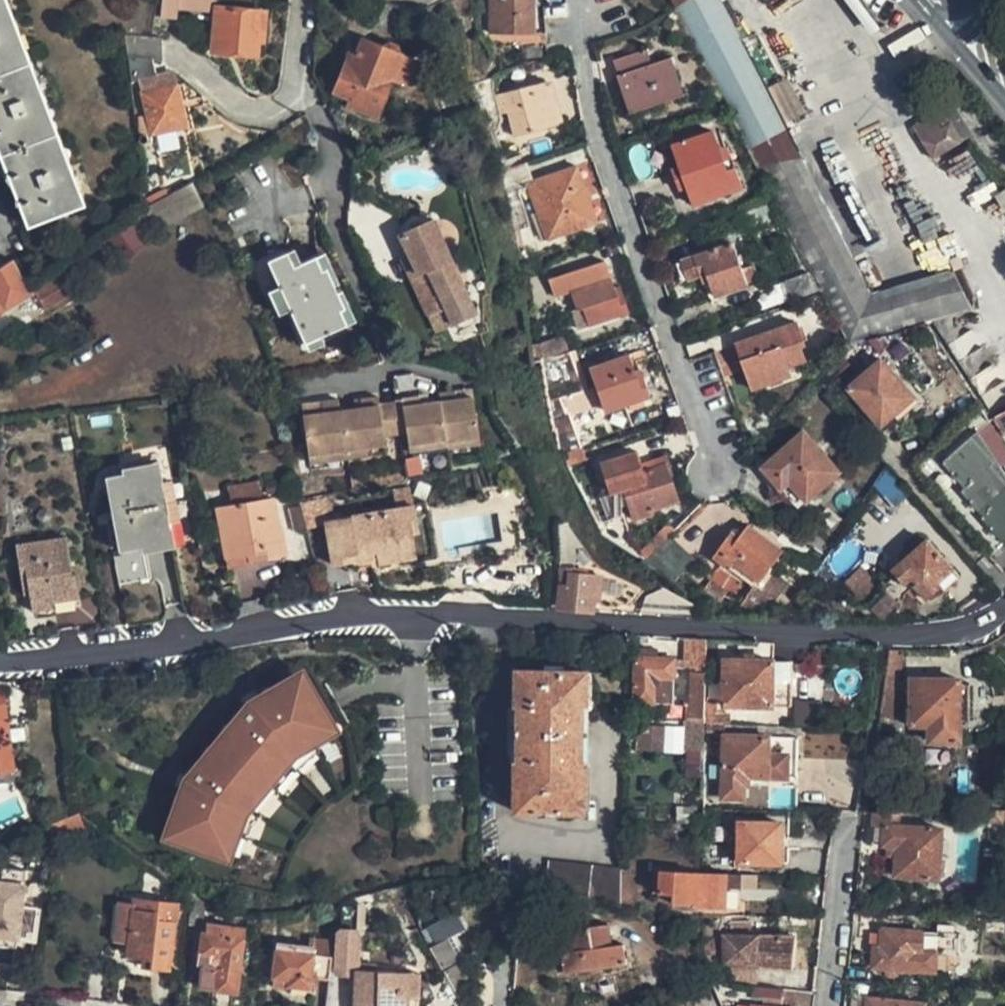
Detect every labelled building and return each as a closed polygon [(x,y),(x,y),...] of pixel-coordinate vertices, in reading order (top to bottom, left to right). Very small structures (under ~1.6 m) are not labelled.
[(4,0),(0,0),(0,160),(6,175),(0,178),(13,189),(11,206),(17,203),(26,227),(82,205),(4,0)] [(154,13),(172,16),(174,4),(209,9),(210,0),(156,0),(154,13)] [(525,30),(527,0),(488,0),(487,28),(525,30)] [(798,162),(719,0),(674,0),(677,6),(723,99),(758,166),(798,162)] [(211,52),(254,56),(257,41),(261,41),(265,10),(216,5),(211,52)] [(159,30),(150,32),(145,57),(149,57),(165,58),(159,30)] [(124,37),(129,57),(145,57),(150,32),(124,37)] [(377,115),(389,78),(403,83),(412,56),(358,38),(351,60),(342,58),(330,91),(347,96),(344,104),(377,115)] [(682,93),(671,57),(650,63),(645,48),(616,56),(621,72),(632,108),(682,93)] [(168,59),(168,57),(165,58),(149,57),(149,67),(167,67),(168,59)] [(545,78),(559,123),(564,121),(549,77),(545,78)] [(559,123),(545,78),(496,93),(502,113),(507,112),(516,136),(559,123)] [(178,82),(140,91),(149,137),(188,128),(178,82)] [(933,158),(960,141),(968,135),(945,101),(937,106),(922,115),(927,120),(914,130),(933,158)] [(711,127),(671,141),(672,146),(663,148),(676,186),(685,183),(690,199),(732,186),(740,183),(733,162),(725,165),(711,127)] [(592,220),(573,163),(528,180),(522,163),(495,171),(510,224),(521,221),(513,185),(524,181),(544,238),(592,220)] [(198,196),(190,177),(143,208),(129,217),(139,233),(198,196)] [(1003,191),(986,203),(993,214),(996,217),(1004,211),(1004,194),(1003,191)] [(392,225),(396,233),(424,221),(421,213),(418,213),(415,214),(411,214),(409,213),(406,214),(404,214),(401,216),(399,218),(397,221),(392,225)] [(396,233),(392,234),(401,253),(410,274),(403,276),(419,313),(437,305),(445,322),(467,312),(426,220),(424,221),(396,233)] [(707,295),(746,280),(745,278),(740,265),(739,260),(729,234),(689,247),(671,253),(680,277),(698,272),(706,293),(707,295)] [(837,243),(804,259),(820,290),(847,344),(882,336),(864,298),(837,243)] [(286,308),(301,342),(343,324),(336,309),(341,307),(331,285),(322,265),(317,267),(311,253),(290,263),(284,249),(264,258),(275,284),(286,308)] [(401,253),(394,256),(403,276),(410,274),(401,253)] [(28,292),(26,287),(8,258),(0,263),(0,308),(28,292)] [(752,261),(740,265),(745,278),(757,274),(752,261)] [(71,263),(56,273),(28,292),(44,312),(71,294),(62,282),(77,273),(71,263)] [(568,308),(575,328),(625,311),(619,293),(613,295),(610,287),(606,278),(595,282),(589,263),(560,272),(572,306),(568,308)] [(805,270),(778,280),(784,299),(811,289),(805,270)] [(864,298),(882,336),(931,323),(939,321),(972,312),(956,277),(864,298)] [(616,285),(610,287),(613,295),(619,293),(616,285)] [(976,312),(972,312),(939,321),(977,389),(995,420),(1004,415),(1004,360),(976,312)] [(736,343),(753,389),(792,375),(789,367),(805,361),(801,347),(805,347),(797,322),(736,343)] [(539,346),(543,359),(564,351),(560,338),(539,346)] [(578,390),(564,351),(543,359),(536,360),(547,401),(544,403),(551,430),(562,426),(553,399),(578,390)] [(629,352),(587,366),(603,409),(644,395),(629,352)] [(845,385),(879,423),(914,391),(879,354),(845,385)] [(404,428),(405,439),(441,434),(442,436),(475,432),(469,392),(453,395),(452,387),(435,389),(436,398),(416,400),(415,392),(398,394),(398,397),(404,428)] [(300,413),(305,453),(341,448),(365,444),(381,442),(380,432),(397,430),(392,398),(375,400),(374,394),(358,396),(358,404),(351,405),(336,407),(334,398),(318,400),(319,410),(300,413)] [(358,404),(358,396),(349,397),(351,405),(358,404)] [(397,430),(404,428),(398,397),(392,398),(397,430)] [(995,420),(1004,438),(1004,437),(1004,415),(995,420)] [(992,421),(976,431),(996,461),(1004,455),(1004,442),(992,421)] [(801,428),(760,466),(755,471),(775,492),(780,488),(802,512),(818,498),(813,492),(838,468),(801,428)] [(1004,540),(1004,475),(996,461),(976,431),(940,460),(958,484),(956,488),(977,512),(975,515),(1001,543),(1004,540)] [(442,436),(442,442),(442,444),(476,439),(475,432),(442,436)] [(406,448),(442,442),(442,436),(441,434),(405,439),(406,448)] [(343,456),(366,453),(365,444),(341,448),(343,456)] [(565,451),(570,463),(584,457),(580,446),(565,451)] [(622,501),(628,518),(653,510),(651,506),(675,498),(662,460),(651,463),(649,457),(640,461),(634,446),(598,460),(606,484),(615,480),(622,501)] [(341,448),(305,453),(306,461),(343,456),(341,448)] [(156,471),(104,479),(117,554),(111,555),(116,584),(144,581),(139,550),(168,545),(156,471)] [(597,494),(605,518),(619,514),(615,503),(622,501),(615,480),(606,484),(608,490),(597,494)] [(231,487),(234,504),(261,499),(258,483),(231,487)] [(413,488),(395,491),(397,508),(416,505),(413,488)] [(334,518),(330,493),(297,500),(298,504),(305,527),(325,524),(324,520),(334,518)] [(223,540),(227,561),(228,566),(251,562),(250,558),(285,551),(281,524),(275,525),(270,498),(261,499),(234,504),(216,507),(220,523),(223,540)] [(293,532),(305,529),(305,527),(298,504),(286,508),(293,532)] [(332,565),(378,558),(379,563),(406,558),(402,534),(414,532),(420,531),(416,505),(397,508),(372,513),(371,506),(364,508),(365,513),(334,518),(324,520),(325,524),(332,565)] [(605,518),(592,522),(597,533),(645,553),(640,546),(625,538),(619,514),(605,518)] [(667,517),(640,546),(645,553),(664,533),(675,522),(667,517)] [(564,518),(554,519),(559,559),(568,558),(564,518)] [(223,540),(220,523),(214,524),(218,541),(223,540)] [(730,531),(710,558),(739,577),(743,571),(754,579),(756,580),(779,548),(748,526),(737,536),(730,531)] [(402,534),(406,558),(419,556),(414,532),(402,534)] [(691,558),(664,533),(645,553),(672,577),(691,558)] [(907,556),(892,571),(904,584),(911,579),(927,596),(943,581),(945,584),(957,572),(954,568),(926,538),(922,543),(916,535),(901,550),(907,556)] [(63,537),(13,545),(17,573),(25,571),(29,592),(31,608),(51,605),(51,599),(71,596),(63,537)] [(773,568),(760,586),(773,594),(776,589),(789,597),(797,583),(773,568)] [(21,593),(29,592),(25,571),(17,573),(21,593)] [(559,607),(591,609),(593,592),(599,592),(601,574),(570,571),(568,585),(561,585),(559,607)] [(743,571),(739,577),(749,584),(752,583),(754,579),(743,571)] [(752,583),(749,584),(742,595),(750,601),(752,598),(759,588),(752,583)] [(732,595),(715,584),(708,593),(726,604),(732,595)] [(773,594),(760,586),(759,588),(752,598),(754,604),(781,610),(789,597),(776,589),(773,594)] [(750,601),(742,595),(736,604),(744,609),(750,601)] [(693,657),(692,672),(705,672),(706,638),(693,638),(693,657)] [(640,657),(656,657),(656,648),(640,647),(640,657)] [(899,698),(899,679),(899,649),(888,649),(884,679),(882,697),(878,717),(898,717),(899,698)] [(640,657),(634,656),(634,702),(689,702),(689,718),(703,719),(704,702),(705,672),(692,672),(673,672),(673,657),(656,657),(640,657)] [(673,657),(673,672),(692,672),(693,657),(673,657)] [(726,660),(725,705),(788,706),(788,660),(726,660)] [(583,669),(512,670),(514,809),(583,809),(583,669)] [(240,704),(184,772),(196,781),(191,793),(176,787),(163,823),(177,828),(174,836),(177,837),(176,841),(186,844),(189,835),(218,846),(224,829),(230,831),(235,818),(249,802),(245,799),(280,756),(284,759),(296,745),(309,738),(305,732),(320,723),(304,696),(312,692),(307,683),(303,685),(301,682),(294,686),(287,674),(255,693),(262,707),(252,714),(240,704)] [(961,680),(913,680),(913,703),(908,703),(907,723),(912,723),(931,724),(931,742),(961,741),(960,724),(960,722),(970,722),(970,684),(961,684),(961,680)] [(13,772),(4,686),(0,687),(0,774),(13,772)] [(334,729),(312,692),(304,696),(320,723),(305,732),(309,738),(296,745),(284,759),(280,756),(245,799),(249,802),(235,818),(230,831),(224,829),(218,846),(189,835),(186,844),(227,859),(244,811),(290,755),(334,729)] [(262,707),(255,693),(244,699),(240,704),(252,714),(262,707)] [(822,701),(797,700),(794,725),(821,726),(822,701)] [(704,702),(703,719),(704,724),(729,725),(728,714),(714,715),(714,702),(704,702)] [(687,749),(703,750),(704,724),(703,719),(689,718),(687,749)] [(641,724),(640,748),(662,749),(663,725),(641,724)] [(795,739),(721,738),(719,799),(742,800),(742,787),(743,779),(747,780),(794,780),(795,739)] [(196,781),(184,772),(180,776),(176,787),(191,793),(196,781)] [(996,807),(983,807),(984,819),(997,818),(996,807)] [(996,807),(997,818),(1004,818),(1004,807),(996,807)] [(943,829),(899,827),(899,810),(872,811),(872,825),(883,826),(882,854),(897,854),(896,875),(941,877),(943,829)] [(77,814),(51,826),(59,843),(95,827),(77,814)] [(780,824),(739,823),(738,861),(780,862),(780,824)] [(13,855),(8,846),(0,850),(0,861),(13,855)] [(546,860),(545,885),(619,905),(619,866),(546,860)] [(619,866),(619,905),(632,906),(634,866),(619,866)] [(740,874),(717,873),(700,872),(700,874),(679,873),(679,868),(653,866),(652,881),(657,881),(657,889),(671,889),(672,898),(692,899),(692,904),(715,905),(716,885),(739,886),(740,874)] [(16,919),(16,914),(18,886),(19,878),(0,876),(0,918),(16,919)] [(342,896),(340,923),(337,961),(354,962),(356,924),(359,896),(342,896)] [(117,904),(113,940),(124,941),(128,906),(117,904)] [(123,952),(151,955),(151,964),(171,966),(176,919),(177,906),(160,905),(159,909),(128,906),(124,941),(123,952)] [(432,950),(467,932),(456,912),(421,930),(432,950)] [(217,923),(216,931),(241,933),(241,926),(217,923)] [(558,951),(561,970),(624,961),(619,942),(607,943),(603,923),(567,928),(569,949),(558,951)] [(940,965),(939,952),(957,952),(957,930),(924,929),(885,928),(884,941),(877,941),(876,963),(940,965)] [(202,929),(200,948),(195,948),(193,959),(199,960),(197,982),(215,983),(236,985),(241,933),(216,931),(202,929)] [(797,933),(726,930),(730,959),(793,967),(797,933)] [(277,944),(273,981),(290,983),(291,979),(310,981),(318,981),(319,972),(327,973),(329,949),(331,933),(317,932),(315,941),(315,947),(277,944)] [(277,938),(277,944),(315,947),(315,941),(277,938)] [(849,952),(846,979),(884,981),(884,973),(867,972),(867,953),(849,952)] [(438,964),(442,974),(444,971),(461,1002),(484,990),(467,959),(460,963),(456,954),(438,964)] [(354,962),(353,1005),(360,1005),(406,1005),(408,967),(354,962)] [(756,1004),(756,1005),(794,1005),(795,994),(764,992),(763,1004),(756,1004)] [(927,1002),(871,997),(870,1005),(926,1005),(927,1002)]
